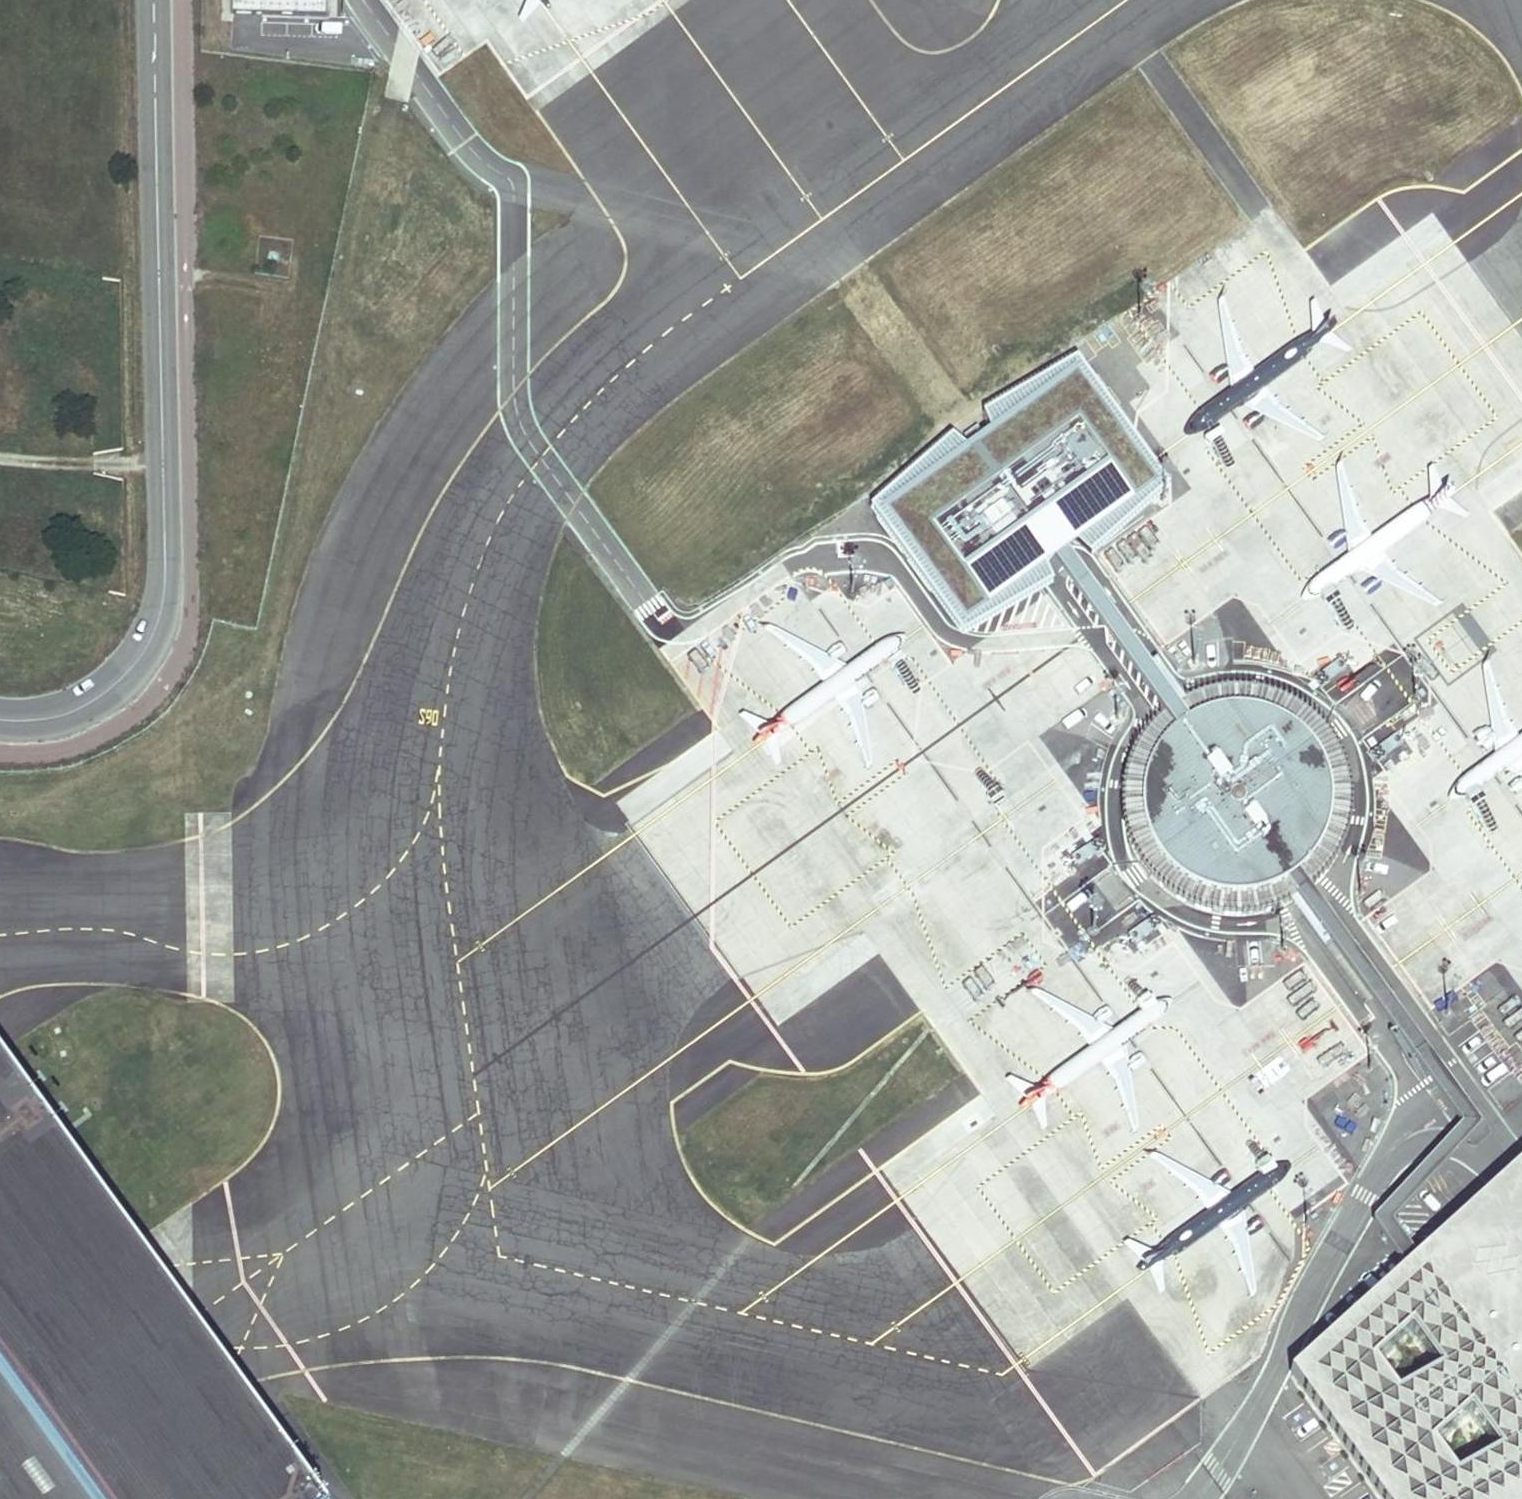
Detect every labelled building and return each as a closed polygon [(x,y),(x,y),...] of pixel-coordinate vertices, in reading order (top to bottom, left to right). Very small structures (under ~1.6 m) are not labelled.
[(233,16),(339,19),(339,0),(234,0),(233,16)] [(1144,716),(1135,727),(1128,739),(1122,752),(1117,766),(1115,780),(1114,795),(1116,809),(1119,823),(1123,836),(1130,849),(1147,871),(1158,881),(1169,889),(1182,895),(1195,900),(1209,903),(1223,904),(1236,904),(1250,902),(1264,898),(1276,893),(1288,886),(1299,878),(1309,868),(1318,857),(1326,846),(1331,833),(1336,820),(1338,806),(1339,792),(1338,779),(1336,765),(1331,751),(1326,739),(1318,727),(1309,716),(1299,706),(1288,698),(1275,691),(1262,686),(1249,682),(1234,680),(1220,680),(1206,682),(1192,686),(1179,691),(1166,698),(1155,706),(1144,716)] [(1452,1120),(1361,1214),(1390,1260),(1401,1250),(1379,1216),(1472,1122),(1437,1074),(1299,878),(1288,886),(1452,1120)] [(175,1332),(171,1326),(0,1089),(0,1498),(296,1498),(175,1332)] [(1268,1369),(1364,1498),(1521,1498),(1521,1141),(1401,1250),(1390,1260),(1268,1369)]
